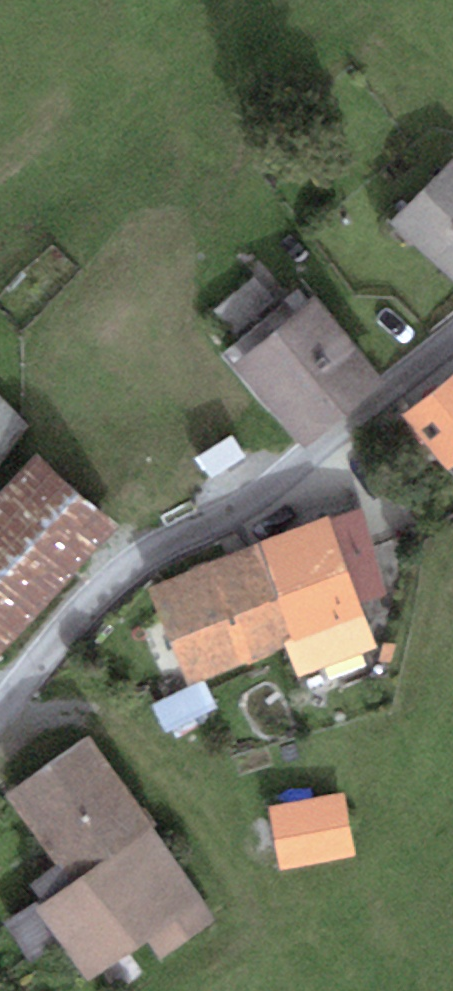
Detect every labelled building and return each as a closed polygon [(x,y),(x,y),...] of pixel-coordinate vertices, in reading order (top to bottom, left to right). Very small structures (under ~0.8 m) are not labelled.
[(452,147),(388,212),(452,276),(452,148),(452,147)] [(382,368),(308,279),(224,349),(298,438),(382,368)] [(401,405),(448,466),(452,462),(452,365),(401,405)] [(25,426),(0,402),(0,452),(25,426)] [(197,458),(209,479),(242,459),(229,438),(197,458)] [(36,462),(0,498),(0,646),(110,535),(36,462)] [(357,511),(258,552),(293,635),(309,674),(384,644),(367,603),(391,594),(357,511)] [(192,676),(293,635),(258,552),(158,592),(192,676)] [(218,912),(83,725),(6,780),(72,871),(10,915),(39,955),(60,940),(85,975),(143,934),(158,954),(218,912)] [(348,789),(269,800),(279,870),(357,860),(348,789)]
